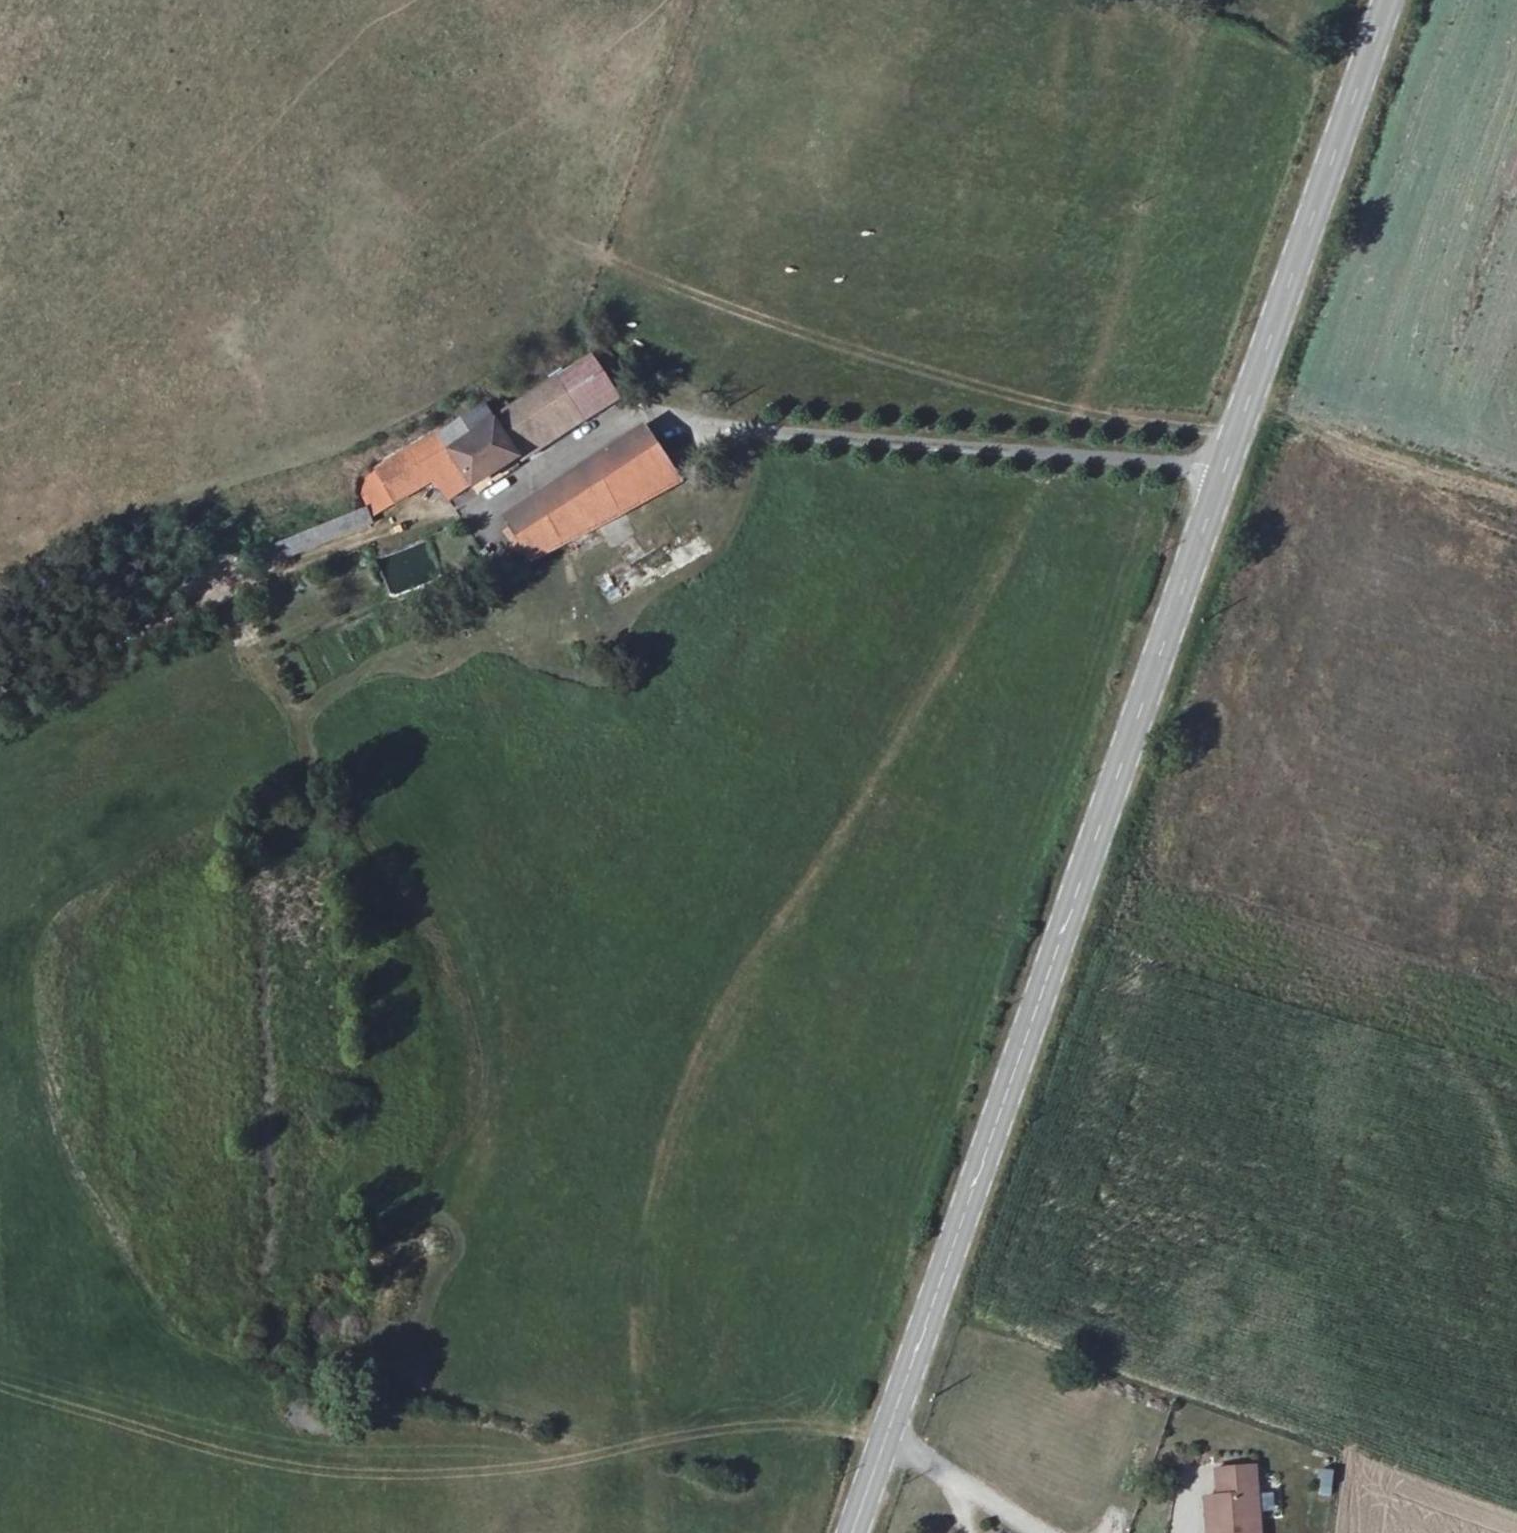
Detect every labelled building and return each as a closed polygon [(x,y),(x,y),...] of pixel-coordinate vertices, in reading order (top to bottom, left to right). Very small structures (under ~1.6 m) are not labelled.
[(495,412),(519,455),(618,399),(592,353),(495,412)] [(519,455),(495,412),(486,399),(381,462),(361,494),(372,513),(431,479),(448,497),(472,483),(519,455)] [(503,518),(526,561),(529,559),(655,496),(676,481),(642,426),(503,518)] [(425,542),(378,561),(392,596),(439,577),(425,542)] [(1207,1498),(1209,1527),(1222,1526),(1223,1532),(1264,1532),(1259,1468),(1212,1472),(1214,1498),(1207,1498)] [(1207,1498),(1194,1500),(1197,1532),(1223,1532),(1222,1526),(1209,1527),(1207,1498)]
